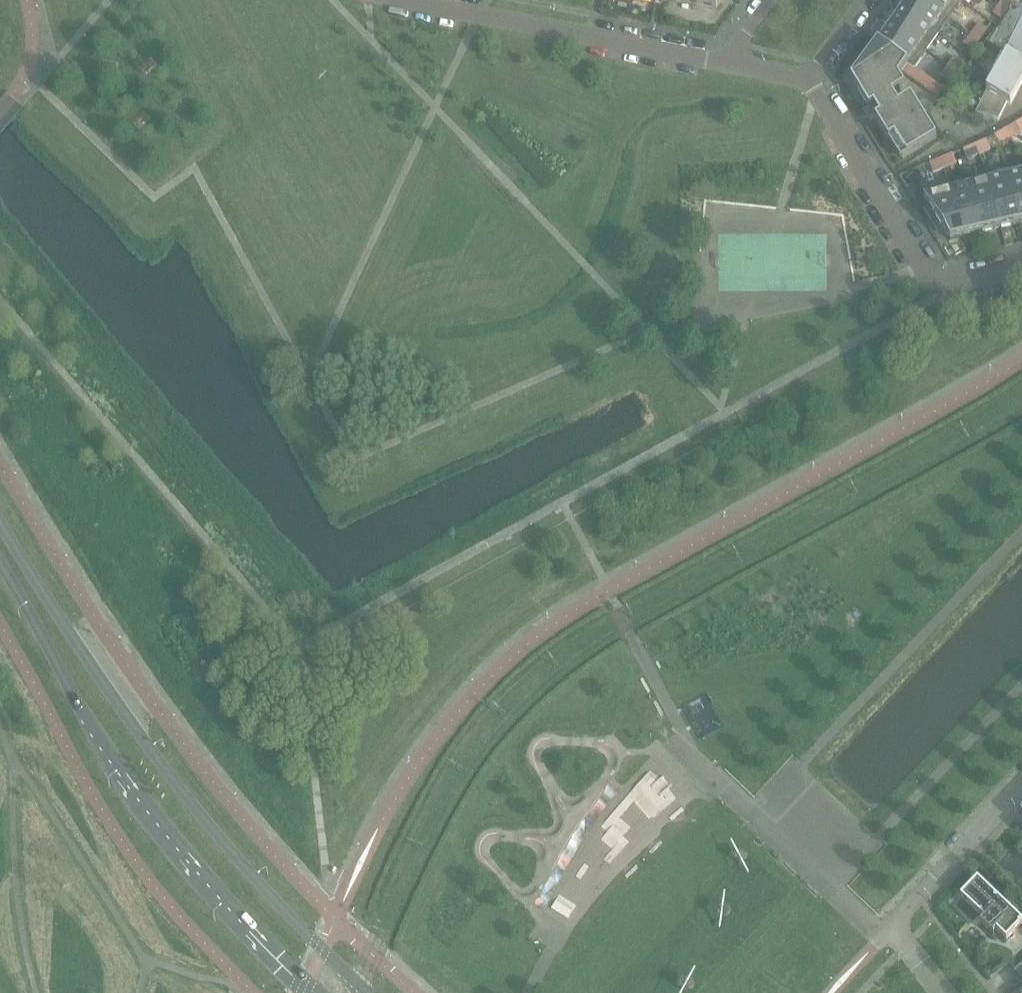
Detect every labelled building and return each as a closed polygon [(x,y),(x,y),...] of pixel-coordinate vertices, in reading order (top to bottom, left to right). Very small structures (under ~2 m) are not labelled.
[(655,2),(656,2),(667,4),(667,1),(717,11),(725,0),(656,0),(655,2)] [(924,0),(908,0),(902,10),(938,36),(950,19),(924,0)] [(959,0),(924,0),(950,19),(962,2),(959,0)] [(1016,0),(1004,0),(1000,4),(1009,10),(1016,0)] [(1009,10),(1000,4),(993,15),(1002,21),(1009,10)] [(938,36),(902,10),(890,26),(927,52),(938,36)] [(1021,16),(1013,32),(1017,34),(1007,54),(1021,62),(1021,16)] [(981,40),(987,30),(979,24),(972,34),(981,40)] [(927,52),(890,26),(878,43),(915,69),(927,52)] [(981,40),(972,34),(964,45),(973,51),(981,40)] [(937,138),(911,97),(899,104),(893,94),(905,87),(899,77),(902,73),(939,99),(945,90),(915,69),(878,43),(852,80),(870,109),(867,110),(867,111),(873,120),(876,119),(901,160),(937,138)] [(1021,84),(1021,62),(1007,54),(1006,56),(1002,54),(993,71),(998,73),(976,114),(999,121),(1008,104),(1011,106),(1021,84)] [(956,74),(964,63),(955,57),(948,68),(956,74)] [(949,84),(956,74),(948,68),(941,78),(949,84)] [(1010,140),(1021,133),(1016,124),(1005,131),(1010,140)] [(1000,146),(1010,140),(1005,131),(995,137),(1000,146)] [(978,156),(991,151),(987,141),(974,146),(978,156)] [(978,156),(974,146),(963,151),(967,160),(978,156)] [(945,170),(957,165),(953,155),(941,160),(945,170)] [(945,170),(941,160),(930,165),(934,174),(945,170)] [(1008,178),(1020,225),(1021,224),(1021,175),(1008,178)] [(1020,225),(1008,178),(990,182),(1001,229),(1020,225)] [(964,238),(952,191),(949,192),(946,182),(927,187),(929,197),(924,198),(951,241),(964,238)] [(1001,229),(990,182),(971,187),(982,233),(1001,229)] [(982,233),(971,187),(952,191),(964,238),(982,233)] [(978,880),(961,897),(985,920),(981,924),(993,936),(997,932),(1007,941),(1021,925),(1021,921),(978,880)]
